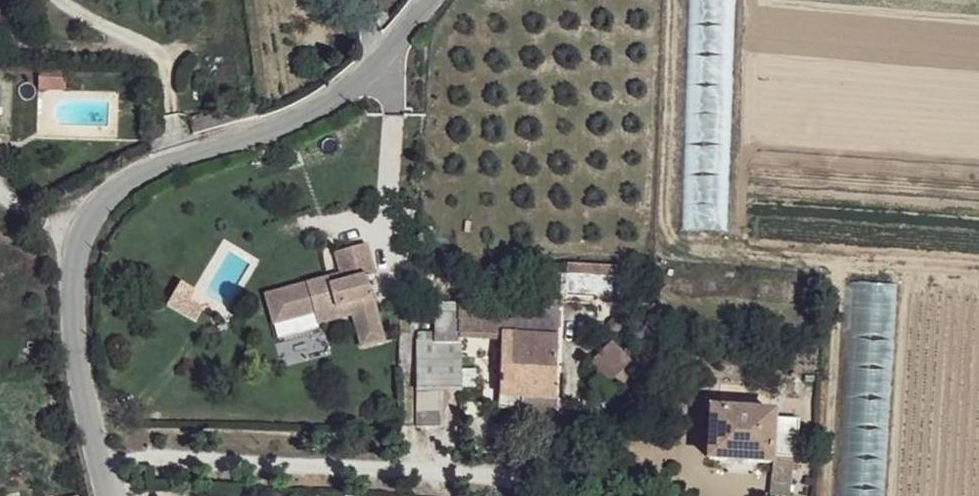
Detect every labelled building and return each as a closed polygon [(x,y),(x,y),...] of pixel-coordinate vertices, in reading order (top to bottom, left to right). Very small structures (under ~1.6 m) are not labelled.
[(38,75),(38,87),(63,87),(63,74),(38,75)] [(344,270),(287,291),(293,320),(319,312),(324,326),(359,315),(369,343),(392,335),(372,274),(381,270),(369,241),(340,252),(344,270)] [(634,268),(572,264),(572,273),(624,276),(623,305),(631,305),(634,268)] [(287,291),(273,297),(282,325),(293,320),(287,291)] [(515,298),(515,305),(515,325),(515,332),(560,334),(563,302),(515,298)] [(515,305),(460,300),(460,309),(461,320),(515,325),(515,305)] [(460,309),(435,307),(435,342),(459,343),(461,320),(460,309)] [(515,332),(507,332),(502,390),(556,393),(560,334),(515,332)] [(415,357),(415,384),(414,424),(434,425),(440,427),(442,386),(462,388),(460,363),(459,343),(435,342),(424,342),(417,341),(415,357)] [(471,363),(460,363),(462,388),(473,389),(471,363)] [(778,412),(714,409),(711,460),(773,461),(774,455),(778,420),(778,412)] [(801,424),(778,420),(774,455),(778,455),(793,456),(800,457),(801,424)] [(793,456),(778,455),(777,492),(792,491),(793,456)]
